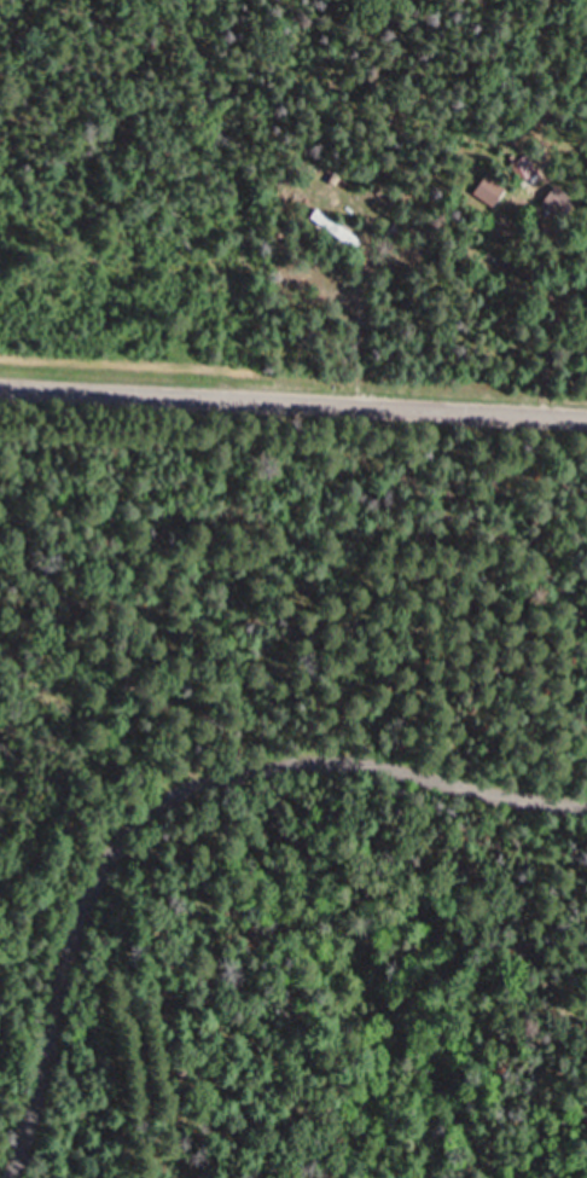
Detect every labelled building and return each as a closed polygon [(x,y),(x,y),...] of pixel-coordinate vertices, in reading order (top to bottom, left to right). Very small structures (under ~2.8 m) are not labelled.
[(582,200),(555,185),(543,208),(569,223),(582,200)] [(310,217),(358,252),(366,242),(317,206),(310,217)]
